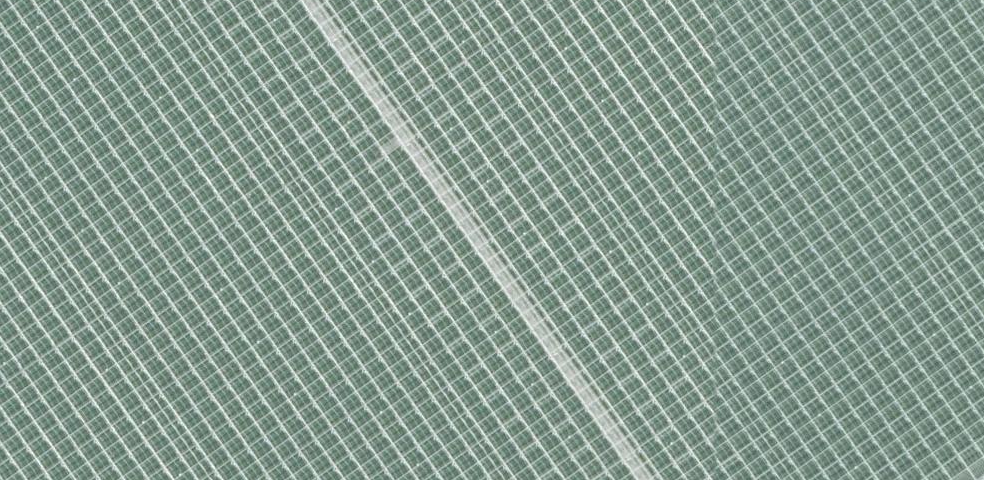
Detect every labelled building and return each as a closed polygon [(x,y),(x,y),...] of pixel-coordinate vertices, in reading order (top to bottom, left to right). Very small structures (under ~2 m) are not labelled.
[(0,0),(0,479),(983,479),(983,0),(0,0)]
